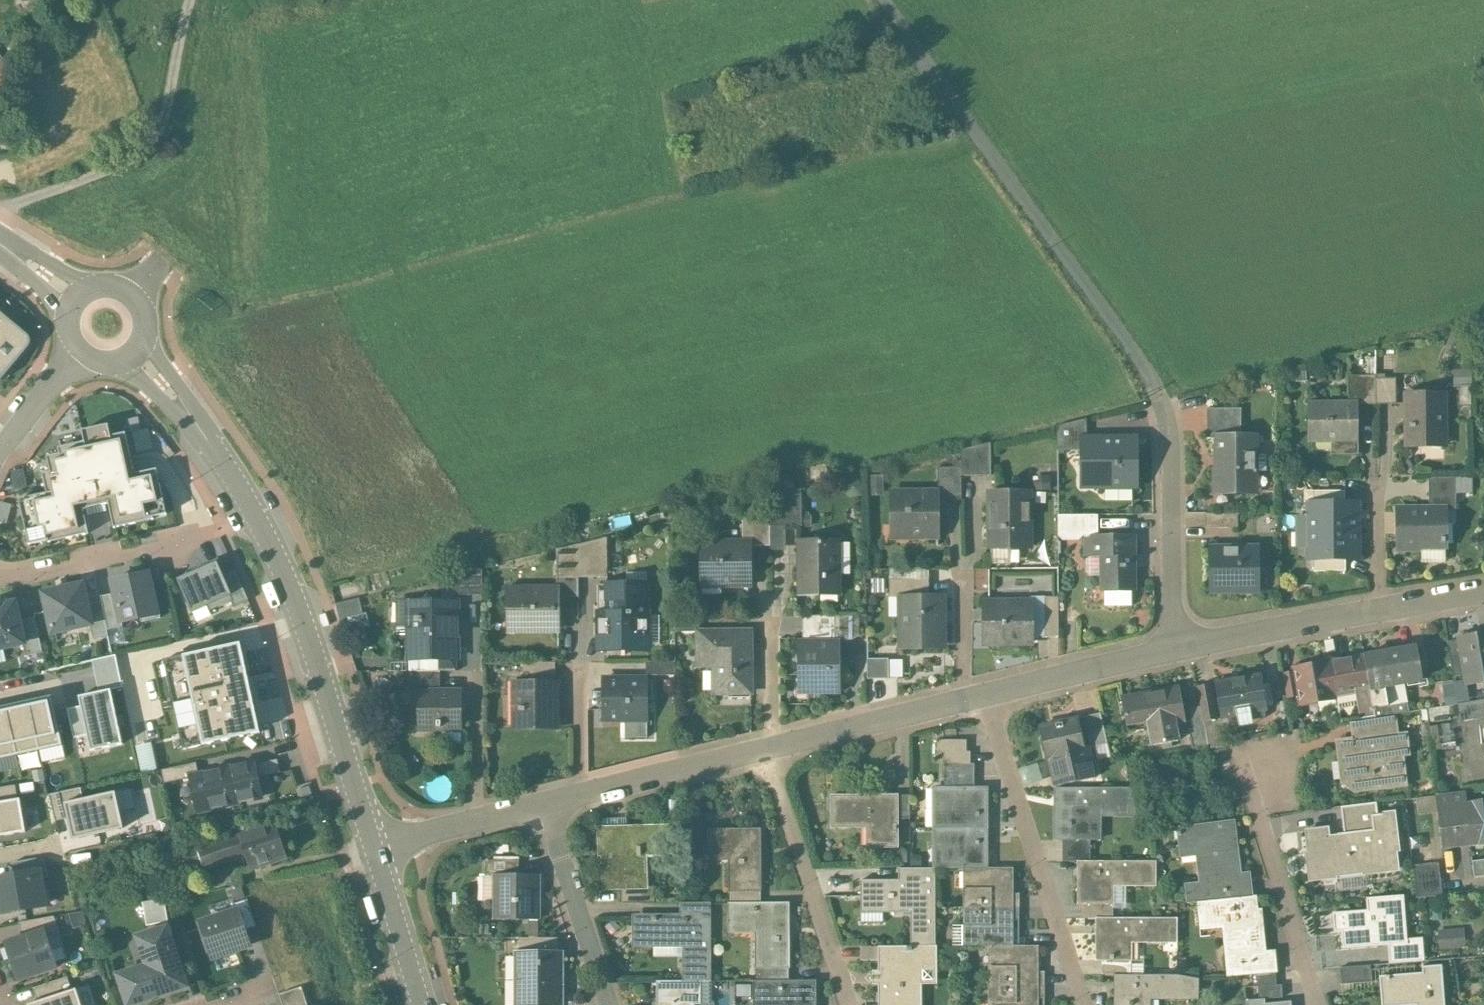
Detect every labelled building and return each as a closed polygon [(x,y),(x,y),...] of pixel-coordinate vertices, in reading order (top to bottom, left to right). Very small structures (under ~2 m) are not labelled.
[(0,311),(0,379),(2,381),(30,346),(31,339),(28,335),(0,311)] [(1376,376),(1349,376),(1349,403),(1350,403),(1357,403),(1357,405),(1377,405),(1377,379),(1376,376)] [(1396,379),(1377,379),(1377,405),(1396,405),(1396,379)] [(1445,394),(1406,394),(1407,408),(1409,408),(1409,424),(1407,424),(1407,447),(1445,446),(1445,394)] [(1349,403),(1310,403),(1310,422),(1314,422),(1315,438),(1333,437),(1333,449),(1357,449),(1357,419),(1351,419),(1350,403),(1349,403)] [(1242,409),(1207,409),(1208,439),(1214,439),(1218,439),(1218,438),(1242,438),(1242,409)] [(1087,420),(1057,427),(1058,451),(1085,451),(1085,440),(1087,440),(1087,420)] [(47,493),(19,500),(26,531),(45,527),(49,543),(89,534),(83,509),(109,504),(114,528),(154,519),(151,504),(164,501),(157,469),(135,474),(126,433),(59,448),(63,469),(43,474),(47,493)] [(1087,440),(1085,440),(1085,451),(1086,485),(1134,485),(1134,437),(1115,437),(1115,440),(1087,440)] [(1242,438),(1218,438),(1218,439),(1214,439),(1214,492),(1254,492),(1255,438),(1242,438)] [(992,443),(962,450),(962,468),(962,477),(992,476),(992,443)] [(14,470),(20,498),(39,495),(33,467),(14,470)] [(962,468),(938,468),(939,493),(940,494),(940,501),(962,500),(962,477),(962,468)] [(1457,478),(1429,478),(1429,496),(1457,496),(1457,478)] [(803,490),(770,497),(770,519),(770,527),(802,527),(803,490)] [(1346,491),(1314,491),(1314,503),(1346,503),(1346,491)] [(1030,492),(990,492),(990,549),(1031,548),(1030,492)] [(939,493),(894,494),(894,534),(938,534),(938,510),(935,510),(935,504),(940,504),(940,501),(940,494),(939,493)] [(10,520),(12,502),(2,501),(0,514),(0,519),(10,520)] [(1314,503),(1309,503),(1309,505),(1310,505),(1311,531),(1358,531),(1358,503),(1346,503),(1314,503)] [(1446,509),(1398,509),(1398,549),(1447,549),(1446,509)] [(1238,514),(1206,514),(1206,528),(1238,528),(1238,514)] [(1098,515),(1058,516),(1059,537),(1086,537),(1098,537),(1098,515)] [(770,527),(770,519),(743,519),(743,541),(750,541),(751,547),(771,546),(770,527)] [(1358,531),(1311,531),(1311,558),(1310,558),(1310,559),(1314,559),(1346,559),(1358,559),(1358,531)] [(1098,537),(1086,537),(1086,556),(1102,556),(1103,591),(1135,591),(1134,536),(1098,537)] [(608,537),(579,545),(579,578),(608,577),(608,537)] [(743,541),(704,542),(704,583),(749,583),(748,554),(750,554),(751,547),(750,541),(743,541)] [(839,541),(799,541),(800,595),(840,595),(839,541)] [(579,545),(557,550),(557,587),(559,587),(559,598),(579,598),(579,578),(579,545)] [(1259,548),(1210,548),(1211,592),(1259,592),(1259,548)] [(1346,559),(1314,559),(1314,571),(1346,571),(1346,559)] [(217,562),(178,579),(192,612),(208,605),(211,610),(233,601),(234,600),(232,595),(223,576),(217,562)] [(483,568),(454,575),(455,596),(483,595),(483,568)] [(235,606),(249,600),(236,570),(223,576),(232,595),(234,600),(233,601),(235,606)] [(112,581),(114,593),(121,623),(122,622),(141,618),(142,622),(161,618),(157,596),(155,597),(149,572),(112,581)] [(943,595),(930,595),(930,579),(890,579),(890,597),(906,597),(906,616),(902,616),(902,646),(943,646),(943,595)] [(83,585),(44,593),(52,633),(90,624),(92,624),(88,604),(83,585)] [(648,585),(598,586),(599,650),(648,649),(648,585)] [(557,587),(526,587),(525,589),(511,589),(511,608),(515,608),(515,629),(559,629),(559,598),(559,587),(557,587)] [(123,626),(122,622),(121,623),(114,593),(100,596),(101,601),(108,630),(123,626)] [(1059,598),(1044,598),(1045,637),(1059,637),(1059,598)] [(360,599),(337,604),(341,620),(364,614),(360,599)] [(101,601),(88,604),(92,624),(90,624),(94,640),(109,636),(101,601)] [(458,601),(399,602),(400,625),(410,625),(410,653),(431,652),(431,660),(458,660),(458,601)] [(23,644),(25,643),(20,621),(16,603),(5,605),(5,602),(0,603),(0,649),(23,644)] [(1032,602),(989,602),(989,644),(1032,644),(1032,602)] [(835,616),(803,616),(803,642),(835,642),(835,616)] [(35,617),(20,621),(25,643),(23,644),(26,656),(43,652),(35,617)] [(700,618),(675,618),(675,633),(698,632),(700,632),(700,618)] [(974,622),(975,645),(988,645),(987,621),(974,622)] [(752,693),(750,631),(700,632),(698,632),(699,666),(714,666),(714,693),(752,693)] [(1459,638),(1466,676),(1467,684),(1483,681),(1483,633),(1459,638)] [(1459,640),(1448,642),(1454,677),(1466,676),(1459,640)] [(803,642),(799,642),(800,676),(807,676),(807,692),(840,692),(839,642),(835,642),(803,642)] [(260,733),(241,643),(164,660),(184,750),(260,733)] [(1400,650),(1364,656),(1370,689),(1404,683),(1406,683),(1404,672),(1420,670),(1416,647),(1414,647),(1414,648),(1400,650)] [(1364,656),(1329,662),(1334,695),(1336,694),(1356,691),(1370,689),(1364,656)] [(122,688),(115,657),(103,659),(110,690),(122,688)] [(893,675),(893,657),(870,657),(870,675),(893,675)] [(676,662),(647,662),(647,676),(676,675),(676,662)] [(1329,662),(1294,669),(1295,672),(1299,696),(1301,705),(1336,698),(1336,694),(1334,695),(1329,662)] [(556,663),(524,663),(524,681),(556,681),(556,663)] [(441,672),(406,672),(406,687),(441,687),(441,672)] [(1295,672),(1283,674),(1288,698),(1299,696),(1295,672)] [(1260,676),(1216,683),(1222,718),(1237,716),(1239,728),(1253,725),(1251,713),(1266,710),(1266,707),(1274,706),(1270,684),(1262,686),(1260,676)] [(871,677),(871,696),(898,696),(898,677),(871,677)] [(648,680),(603,680),(603,720),(648,720),(648,680)] [(1454,680),(1444,682),(1447,706),(1459,705),(1454,680)] [(524,681),(516,681),(517,727),(557,727),(557,696),(560,696),(560,681),(556,681),(524,681)] [(1404,683),(1370,689),(1376,718),(1410,713),(1404,683)] [(1211,684),(1198,686),(1204,721),(1217,719),(1211,684)] [(1370,689),(1356,691),(1362,720),(1376,718),(1370,689)] [(122,743),(110,690),(80,697),(88,735),(101,732),(104,747),(122,743)] [(1178,690),(1141,698),(1146,720),(1148,729),(1149,729),(1175,724),(1184,722),(1178,690)] [(462,692),(419,691),(420,730),(421,730),(421,727),(437,727),(437,729),(461,729),(462,729),(462,692)] [(1356,691),(1336,694),(1336,698),(1341,723),(1362,720),(1356,691)] [(1141,698),(1122,701),(1127,723),(1146,720),(1141,698)] [(1461,704),(1464,717),(1483,711),(1483,698),(1461,704)] [(52,699),(29,704),(40,752),(63,746),(52,699)] [(29,704),(7,709),(17,756),(40,752),(29,704)] [(0,710),(0,760),(17,756),(7,709),(0,710)] [(1101,713),(1084,717),(1091,748),(1108,744),(1101,713)] [(1396,716),(1365,721),(1368,740),(1399,735),(1396,716)] [(1078,721),(1042,729),(1049,761),(1055,759),(1084,753),(1085,753),(1078,721)] [(1175,724),(1149,729),(1152,746),(1178,741),(1175,724)] [(1368,740),(1356,741),(1356,740),(1338,742),(1340,761),(1350,760),(1352,773),(1347,779),(1348,786),(1355,791),(1405,785),(1402,755),(1408,754),(1406,735),(1399,735),(1368,740)] [(967,740),(937,740),(937,754),(945,754),(945,753),(967,753),(967,752),(967,740)] [(967,753),(945,753),(945,754),(945,764),(946,764),(971,764),(971,752),(967,752),(967,753)] [(1084,753),(1055,759),(1060,783),(1075,779),(1076,783),(1095,778),(1092,762),(1086,763),(1084,753)] [(278,759),(254,764),(257,778),(281,773),(278,759)] [(197,762),(161,770),(164,784),(192,778),(191,777),(199,775),(197,762)] [(254,763),(227,769),(234,803),(261,797),(257,778),(254,764),(254,763)] [(971,764),(946,764),(946,777),(976,777),(975,764),(971,764)] [(199,775),(191,777),(192,778),(199,811),(234,803),(227,769),(199,775)] [(976,789),(976,777),(946,777),(946,789),(976,789)] [(18,799),(16,785),(0,788),(0,802),(18,799)] [(56,821),(68,818),(65,804),(84,799),(81,788),(49,795),(56,821)] [(1133,789),(1057,788),(1056,838),(1064,838),(1064,862),(1078,862),(1091,862),(1092,813),(1138,814),(1133,789)] [(946,789),(942,789),(942,810),(934,810),(934,829),(988,829),(988,789),(976,789),(946,789)] [(84,799),(65,804),(68,818),(73,840),(123,828),(115,792),(84,799)] [(1466,803),(1465,792),(1436,796),(1443,848),(1460,846),(1459,843),(1469,842),(1469,847),(1483,845),(1483,801),(1466,803)] [(899,796),(833,796),(833,828),(869,828),(869,846),(899,847),(899,818),(899,796)] [(910,796),(899,796),(899,818),(910,819),(910,796)] [(26,832),(20,799),(18,799),(0,802),(0,837),(26,832)] [(1377,803),(1341,807),(1344,833),(1373,830),(1372,816),(1378,815),(1377,803)] [(1378,815),(1372,816),(1373,830),(1344,833),(1338,834),(1338,836),(1329,837),(1328,829),(1307,831),(1310,853),(1308,854),(1311,880),(1336,877),(1335,871),(1364,868),(1365,874),(1398,870),(1396,851),(1399,850),(1394,813),(1378,815)] [(1230,821),(1178,827),(1181,849),(1200,847),(1202,872),(1201,872),(1202,884),(1186,886),(1188,903),(1197,902),(1251,897),(1249,874),(1239,875),(1236,849),(1232,850),(1230,821)] [(669,825),(601,827),(602,843),(607,843),(607,857),(606,857),(608,890),(621,890),(643,889),(643,888),(642,849),(670,848),(669,825)] [(276,827),(240,839),(246,855),(251,871),(287,859),(276,827)] [(988,829),(934,829),(934,869),(935,869),(969,869),(989,869),(988,829)] [(760,830),(711,831),(711,851),(731,851),(730,891),(760,891),(760,830)] [(246,855),(240,840),(216,847),(221,863),(246,855)] [(216,847),(209,849),(214,865),(221,863),(216,847)] [(14,863),(16,875),(40,870),(41,878),(48,877),(45,861),(37,858),(14,863)] [(520,861),(487,860),(488,876),(498,876),(498,901),(502,901),(502,874),(521,875),(520,861)] [(1473,861),(1475,878),(1483,877),(1483,860),(1473,861)] [(1091,862),(1078,862),(1078,905),(1084,905),(1084,918),(1097,918),(1114,918),(1115,887),(1157,888),(1157,862),(1091,862)] [(1439,863),(1413,867),(1417,898),(1443,896),(1439,863)] [(934,869),(899,869),(899,883),(891,883),(891,881),(862,881),(862,902),(882,902),(883,913),(912,912),(913,947),(936,947),(935,869),(934,869)] [(989,869),(969,869),(968,889),(964,889),(964,908),(1020,907),(1019,894),(1014,894),(1014,869),(989,869)] [(0,877),(0,914),(46,906),(41,878),(40,870),(16,875),(0,877)] [(521,875),(502,874),(502,901),(498,901),(498,920),(540,920),(540,875),(521,875)] [(643,889),(621,890),(621,904),(654,904),(654,888),(643,888),(643,889)] [(760,891),(730,891),(730,903),(760,903),(760,891)] [(1368,908),(1333,911),(1334,928),(1341,928),(1343,947),(1389,944),(1390,961),(1425,959),(1423,935),(1408,936),(1406,894),(1367,896),(1368,908)] [(1251,897),(1197,902),(1199,923),(1224,921),(1230,977),(1252,975),(1276,973),(1274,953),(1264,954),(1260,911),(1254,911),(1253,897),(1251,897)] [(149,924),(169,920),(165,898),(145,901),(149,924)] [(257,926),(248,900),(235,904),(238,911),(239,911),(245,930),(257,926)] [(711,903),(683,904),(683,919),(659,919),(659,917),(639,917),(638,941),(672,941),(672,943),(688,943),(688,981),(695,981),(711,981),(711,903)] [(730,903),(729,903),(729,924),(756,924),(756,969),(757,969),(789,968),(790,968),(791,903),(760,903),(730,903)] [(1020,907),(964,908),(964,927),(969,926),(969,946),(993,946),(1014,946),(1014,921),(1019,921),(1020,907)] [(238,911),(201,924),(213,958),(250,945),(245,930),(239,911),(238,911)] [(55,917),(19,923),(22,938),(44,931),(47,938),(60,933),(55,917)] [(1114,918),(1097,918),(1097,960),(1132,961),(1133,943),(1178,944),(1178,919),(1114,918)] [(136,937),(146,965),(117,975),(127,1004),(133,1004),(188,986),(168,926),(136,937)] [(1438,930),(1441,948),(1468,944),(1465,926),(1438,930)] [(22,938),(7,943),(19,980),(56,968),(47,938),(44,931),(22,938)] [(560,938),(521,938),(521,956),(519,956),(519,987),(525,987),(525,1004),(562,1004),(562,956),(560,956),(560,938)] [(1014,946),(993,946),(993,966),(990,966),(989,985),(1045,985),(1045,972),(1039,972),(1039,946),(1014,946)] [(862,947),(863,960),(882,960),(883,1004),(921,1004),(921,967),(937,967),(936,947),(913,947),(862,947)] [(1371,966),(1340,968),(1342,985),(1372,982),(1371,966)] [(1422,967),(1423,973),(1380,977),(1382,1004),(1445,1004),(1442,966),(1422,967)] [(789,968),(757,969),(757,981),(789,981),(789,968)] [(1276,973),(1252,975),(1253,987),(1258,987),(1277,985),(1276,973)] [(1115,975),(1115,1004),(1151,1004),(1151,1001),(1200,1001),(1199,979),(1178,975),(1115,975)] [(68,977),(34,988),(38,1001),(72,990),(68,977)] [(659,982),(659,1004),(695,1004),(695,981),(688,981),(659,982)] [(753,981),(754,1001),(782,1001),(782,1004),(815,1004),(815,981),(789,981),(757,981),(753,981)] [(989,985),(990,1004),(992,1004),(993,1004),(1039,1004),(1039,999),(1045,999),(1045,985),(989,985)] [(1277,985),(1258,987),(1259,1000),(1263,999),(1283,998),(1282,985),(1277,985)] [(280,994),(283,1004),(286,1004),(301,1000),(303,1004),(308,1004),(302,987),(280,994)] [(27,1004),(82,1004),(77,989),(38,1001),(27,1004)]
